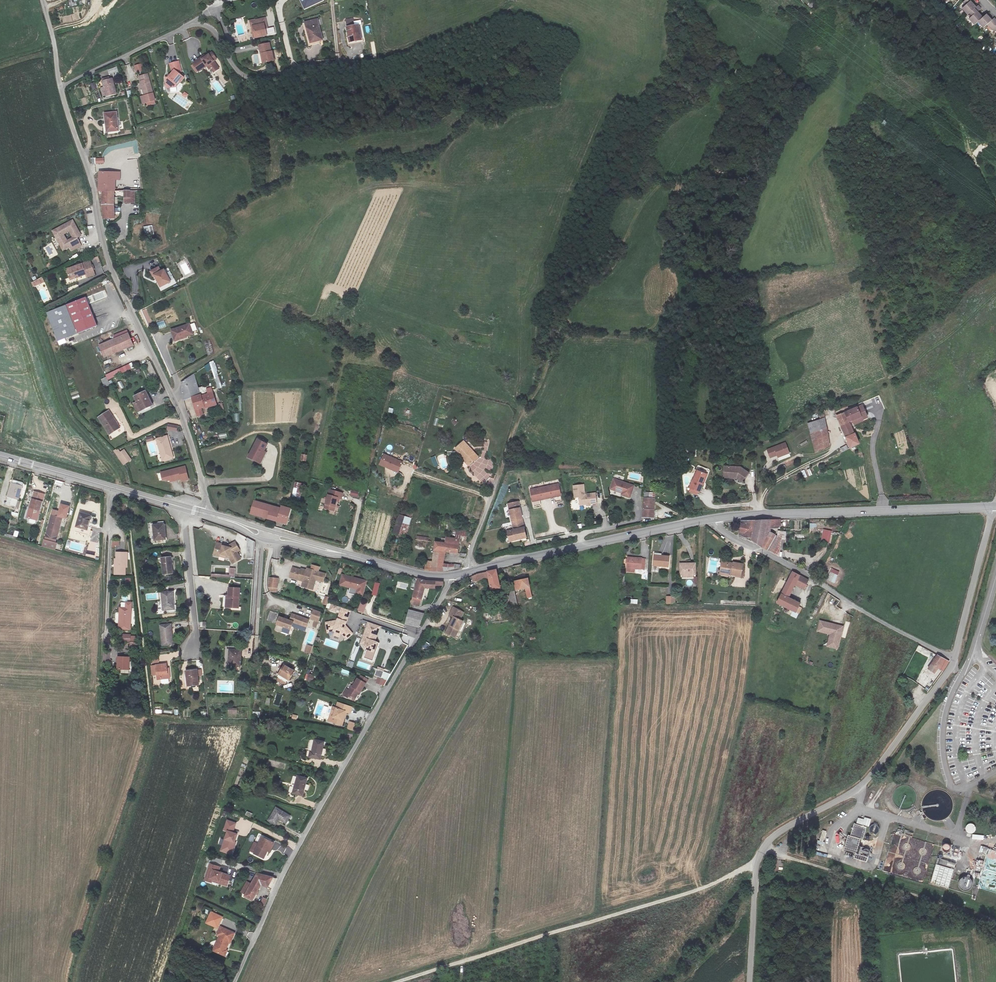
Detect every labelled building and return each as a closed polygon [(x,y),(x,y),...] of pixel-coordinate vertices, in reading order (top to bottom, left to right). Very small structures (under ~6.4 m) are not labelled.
[(304,9),(323,2),(323,0),(300,0),(304,9)] [(956,16),(962,22),(970,14),(965,8),(967,6),(964,3),(956,10),(959,13),(956,16)] [(968,33),(972,30),(978,23),(973,18),(976,16),(972,12),(970,14),(962,22),(965,25),(963,27),(968,33)] [(980,21),(978,23),(972,30),(977,35),(980,33),(985,38),(991,27),(988,25),(985,27),(980,21)] [(265,22),(251,25),(252,29),(251,30),(253,40),(265,37),(263,28),(266,27),(265,22)] [(361,40),(357,24),(345,27),(349,43),(361,40)] [(321,41),(317,26),(305,29),(309,44),(321,41)] [(995,33),(995,30),(991,27),(985,38),(986,39),(992,41),(991,44),(995,46),(995,34),(995,33)] [(270,54),(268,45),(258,47),(260,55),(262,55),(264,65),(273,63),(271,53),(270,54)] [(204,59),(203,58),(194,64),(200,72),(208,66),(210,69),(212,68),(215,72),(220,69),(215,61),(212,58),(215,56),(213,53),(207,57),(204,59)] [(253,65),(260,64),(259,54),(252,55),(253,65)] [(179,60),(171,63),(173,70),(174,71),(170,76),(168,76),(168,81),(171,81),(171,86),(179,86),(179,83),(184,77),(183,73),(181,74),(179,71),(182,71),(179,60)] [(143,63),(136,64),(137,71),(144,70),(143,63)] [(118,75),(115,67),(107,71),(109,75),(111,74),(112,77),(118,75)] [(735,71),(726,86),(735,91),(742,78),(744,80),(747,74),(745,73),(744,75),(735,71)] [(153,93),(148,73),(140,75),(142,81),(141,81),(145,96),(153,93)] [(117,95),(113,79),(104,81),(107,97),(117,95)] [(217,89),(220,93),(224,90),(217,81),(209,87),(213,92),(217,89)] [(105,115),(106,124),(108,124),(109,132),(118,131),(116,113),(105,115)] [(137,159),(128,160),(130,170),(138,168),(137,159)] [(101,192),(105,192),(115,191),(116,180),(121,180),(121,173),(101,173),(101,192)] [(115,206),(115,191),(105,192),(105,212),(107,212),(109,220),(117,219),(115,206)] [(132,198),(137,197),(136,191),(126,191),(127,203),(132,203),(132,198)] [(77,236),(80,235),(72,221),(53,232),(55,237),(63,250),(69,246),(72,250),(82,245),(77,236)] [(95,274),(90,260),(67,269),(70,278),(76,276),(76,277),(86,274),(87,277),(95,274)] [(163,266),(155,269),(157,274),(158,273),(163,285),(173,281),(168,269),(165,270),(163,266)] [(33,287),(45,282),(42,277),(31,282),(33,287)] [(86,291),(91,306),(108,300),(103,282),(94,285),(95,288),(86,291)] [(110,284),(106,285),(115,302),(118,301),(110,284)] [(96,325),(86,297),(47,312),(57,340),(96,325)] [(190,325),(171,332),(175,342),(187,338),(186,336),(193,333),(190,325)] [(133,345),(127,330),(114,335),(115,338),(99,345),(104,357),(133,345)] [(56,343),(58,349),(73,344),(70,338),(56,343)] [(208,374),(213,373),(217,389),(222,388),(215,361),(205,364),(208,374)] [(132,362),(105,375),(108,380),(134,368),(132,362)] [(213,400),(211,395),(202,398),(202,396),(194,376),(181,385),(184,398),(185,402),(194,399),(198,410),(200,417),(204,415),(202,409),(211,406),(211,407),(217,405),(215,399),(213,400)] [(101,379),(105,387),(109,385),(106,377),(101,379)] [(156,404),(149,390),(138,395),(147,413),(153,410),(151,406),(156,404)] [(862,407),(848,412),(850,415),(852,422),(861,418),(863,421),(868,419),(862,407)] [(123,428),(115,409),(103,414),(112,433),(123,428)] [(850,415),(848,412),(836,417),(849,448),(858,444),(854,435),(852,435),(848,423),(852,422),(850,415)] [(814,453),(828,447),(822,413),(809,416),(810,424),(807,425),(814,453)] [(177,432),(178,425),(168,423),(167,430),(177,432)] [(175,460),(168,438),(157,441),(164,463),(175,460)] [(146,443),(150,456),(158,454),(160,462),(162,461),(156,440),(146,443)] [(475,457),(463,440),(453,446),(459,454),(458,455),(464,465),(475,457)] [(267,445),(257,441),(249,459),(260,464),(265,453),(263,452),(267,445)] [(784,442),(766,449),(769,456),(776,453),(779,452),(780,455),(788,452),(784,442)] [(114,452),(123,465),(132,460),(124,449),(120,451),(118,449),(114,452)] [(438,456),(442,469),(449,466),(444,454),(438,456)] [(493,474),(489,471),(494,465),(482,454),(473,464),(476,467),(471,472),(484,484),(487,480),(491,483),(494,480),(491,476),(493,474)] [(430,458),(435,467),(439,465),(435,456),(430,458)] [(399,465),(380,458),(377,469),(396,475),(399,465)] [(186,466),(160,471),(163,484),(189,479),(186,466)] [(725,478),(738,479),(735,476),(729,476),(730,467),(726,466),(725,478)] [(742,468),(730,467),(729,476),(735,476),(738,479),(743,483),(749,473),(742,468)] [(706,474),(699,471),(695,480),(694,479),(690,488),(700,492),(704,484),(702,483),(706,474)] [(292,495),(301,497),(304,483),(295,481),(292,495)] [(631,487),(610,481),(607,491),(619,495),(618,496),(627,499),(631,487)] [(21,486),(11,483),(8,496),(11,497),(9,504),(15,506),(21,486)] [(581,485),(571,486),(572,498),(576,497),(577,505),(584,505),(587,504),(594,504),(593,494),(582,495),(581,485)] [(653,486),(641,485),(641,493),(640,517),(652,518),(653,486)] [(556,487),(528,493),(530,503),(537,501),(538,503),(551,500),(551,498),(558,496),(556,487)] [(326,509),(330,510),(332,506),(336,507),(339,498),(341,499),(343,494),(331,491),(326,509)] [(44,495),(34,493),(32,500),(30,508),(31,509),(29,518),(37,520),(42,503),(44,495)] [(515,500),(505,502),(510,525),(506,526),(510,541),(524,538),(515,500)] [(254,503),(251,516),(287,525),(291,511),(282,508),(282,510),(254,503)] [(411,513),(398,509),(396,515),(409,519),(411,513)] [(91,517),(81,514),(77,527),(91,531),(92,527),(88,526),(91,517)] [(62,517),(53,515),(47,534),(55,536),(56,531),(58,532),(62,517)] [(409,519),(396,515),(390,534),(403,538),(409,519)] [(753,540),(756,521),(742,522),(740,536),(753,540)] [(781,521),(756,521),(753,540),(769,550),(776,536),(772,533),(772,529),(782,529),(781,521)] [(165,526),(153,527),(155,542),(166,540),(165,526)] [(823,529),(821,541),(830,543),(832,531),(823,529)] [(416,544),(429,546),(430,538),(417,535),(416,544)] [(443,544),(433,543),(431,557),(442,559),(444,553),(456,554),(458,544),(464,545),(465,539),(454,537),(452,546),(443,544)] [(246,558),(254,559),(256,540),(247,540),(246,558)] [(218,543),(215,552),(221,554),(221,555),(225,556),(229,557),(233,564),(240,559),(237,552),(239,551),(235,543),(228,546),(218,543)] [(127,555),(118,554),(117,568),(116,568),(115,575),(126,576),(126,569),(128,569),(129,561),(127,561),(127,555)] [(670,557),(655,555),(653,567),(669,568),(670,557)] [(627,569),(635,569),(645,570),(646,560),(642,560),(642,559),(628,558),(627,569)] [(170,559),(161,560),(164,576),(173,575),(170,559)] [(743,564),(723,561),(721,572),(742,577),(743,564)] [(453,567),(441,565),(430,563),(423,562),(421,570),(425,571),(435,572),(458,569),(458,565),(453,564),(453,567)] [(696,564),(680,564),(681,575),(683,575),(683,578),(695,577),(695,575),(696,575),(696,564)] [(516,591),(525,589),(530,588),(525,565),(511,568),(516,591)] [(319,569),(312,567),(312,569),(308,568),(302,567),(302,568),(294,566),(291,576),(299,578),(299,576),(305,578),(309,579),(307,585),(315,586),(317,577),(318,573),(325,575),(327,571),(319,569)] [(834,583),(839,572),(832,568),(827,580),(834,583)] [(231,575),(212,574),(212,578),(236,579),(236,570),(231,569),(231,575)] [(488,573),(489,580),(491,591),(501,588),(497,571),(488,573)] [(481,582),(489,580),(488,573),(479,575),(479,576),(468,578),(469,582),(480,580),(481,582)] [(797,613),(800,607),(801,604),(789,598),(795,586),(804,590),(808,582),(793,573),(777,604),(797,613)] [(364,581),(344,576),(342,585),(359,589),(359,590),(358,593),(364,595),(366,586),(363,585),(364,581)] [(279,578),(269,578),(269,588),(278,588),(279,578)] [(439,586),(445,586),(446,585),(445,582),(428,582),(421,580),(415,604),(424,606),(430,588),(439,588),(439,586)] [(377,596),(380,583),(375,582),(371,594),(377,596)] [(536,586),(530,588),(525,589),(527,599),(532,598),(532,597),(538,596),(536,586)] [(503,592),(506,608),(519,605),(515,589),(509,591),(508,587),(503,588),(504,592),(503,592)] [(278,597),(278,588),(269,588),(273,595),(278,597)] [(229,589),(228,596),(230,597),(229,608),(238,608),(239,589),(229,589)] [(173,594),(163,595),(165,614),(171,613),(170,609),(175,608),(173,594)] [(362,599),(357,611),(363,613),(368,602),(362,599)] [(339,607),(333,604),(331,610),(337,612),(339,607)] [(448,634),(453,637),(455,634),(458,636),(464,624),(459,621),(463,613),(454,609),(450,616),(456,619),(448,634)] [(133,610),(122,610),(121,631),(132,631),(133,610)] [(275,623),(278,614),(270,611),(267,620),(275,623)] [(350,615),(342,612),(339,621),(327,623),(329,632),(335,631),(337,632),(342,634),(343,634),(347,639),(353,634),(346,626),(343,625),(344,622),(347,623),(350,615)] [(407,626),(420,629),(425,616),(411,612),(407,626)] [(288,621),(284,620),(281,619),(279,626),(285,628),(283,633),(291,635),(294,624),(308,628),(310,621),(294,615),(291,623),(288,621)] [(827,647),(838,649),(844,626),(819,620),(816,631),(829,634),(827,647)] [(172,626),(162,627),(164,646),(174,646),(172,626)] [(368,648),(366,654),(373,657),(376,651),(378,652),(380,646),(377,645),(378,643),(376,642),(379,633),(368,628),(363,642),(367,644),(366,647),(368,648)] [(326,638),(324,645),(337,649),(339,643),(326,638)] [(422,646),(426,650),(430,644),(425,641),(422,646)] [(305,652),(311,654),(313,646),(307,644),(305,652)] [(375,660),(378,652),(376,651),(373,657),(366,654),(365,657),(375,660)] [(242,653),(231,653),(231,667),(241,667),(242,653)] [(938,655),(929,669),(935,674),(939,669),(944,672),(949,662),(938,655)] [(132,660),(121,660),(121,671),(131,672),(132,660)] [(163,666),(156,666),(157,678),(168,677),(168,672),(166,672),(166,667),(163,667),(163,666)] [(296,673),(285,666),(280,675),(290,681),(296,673)] [(390,674),(383,671),(384,669),(378,667),(375,675),(378,677),(376,683),(385,686),(390,674)] [(196,669),(186,670),(187,685),(197,684),(196,669)] [(363,684),(354,679),(351,686),(350,686),(346,692),(346,696),(353,699),(358,691),(359,692),(363,684)] [(352,710),(339,705),(336,710),(334,709),(332,715),(335,716),(333,720),(335,720),(334,725),(342,727),(347,714),(350,715),(352,710)] [(353,731),(356,723),(350,721),(347,728),(353,731)] [(324,743),(315,742),(313,753),(310,753),(310,760),(321,761),(324,743)] [(307,779),(297,777),(294,794),(304,796),(307,779)] [(289,817),(276,809),(269,821),(276,824),(278,820),(285,824),(289,817)] [(226,832),(220,851),(232,855),(239,833),(234,832),(237,823),(226,819),(223,831),(226,832)] [(970,834),(977,830),(972,822),(965,827),(970,834)] [(867,829),(854,825),(851,837),(848,837),(845,849),(857,853),(861,841),(863,842),(867,829)] [(267,850),(271,842),(262,838),(255,853),(265,858),(269,851),(267,850)] [(950,888),(956,862),(937,858),(931,884),(950,888)] [(228,887),(231,874),(220,871),(221,866),(209,863),(204,880),(228,887)] [(258,874),(249,890),(245,897),(253,901),(262,886),(272,889),(276,880),(258,874)] [(970,890),(973,879),(962,876),(959,888),(970,890)] [(245,897),(249,890),(243,886),(239,893),(245,897)] [(266,900),(264,899),(260,905),(257,904),(256,907),(259,908),(258,910),(262,912),(266,900)] [(205,924),(218,929),(224,917),(210,911),(205,924)] [(214,952),(222,956),(224,954),(226,950),(229,942),(230,943),(234,934),(221,928),(217,936),(219,937),(215,946),(216,946),(214,952)]
